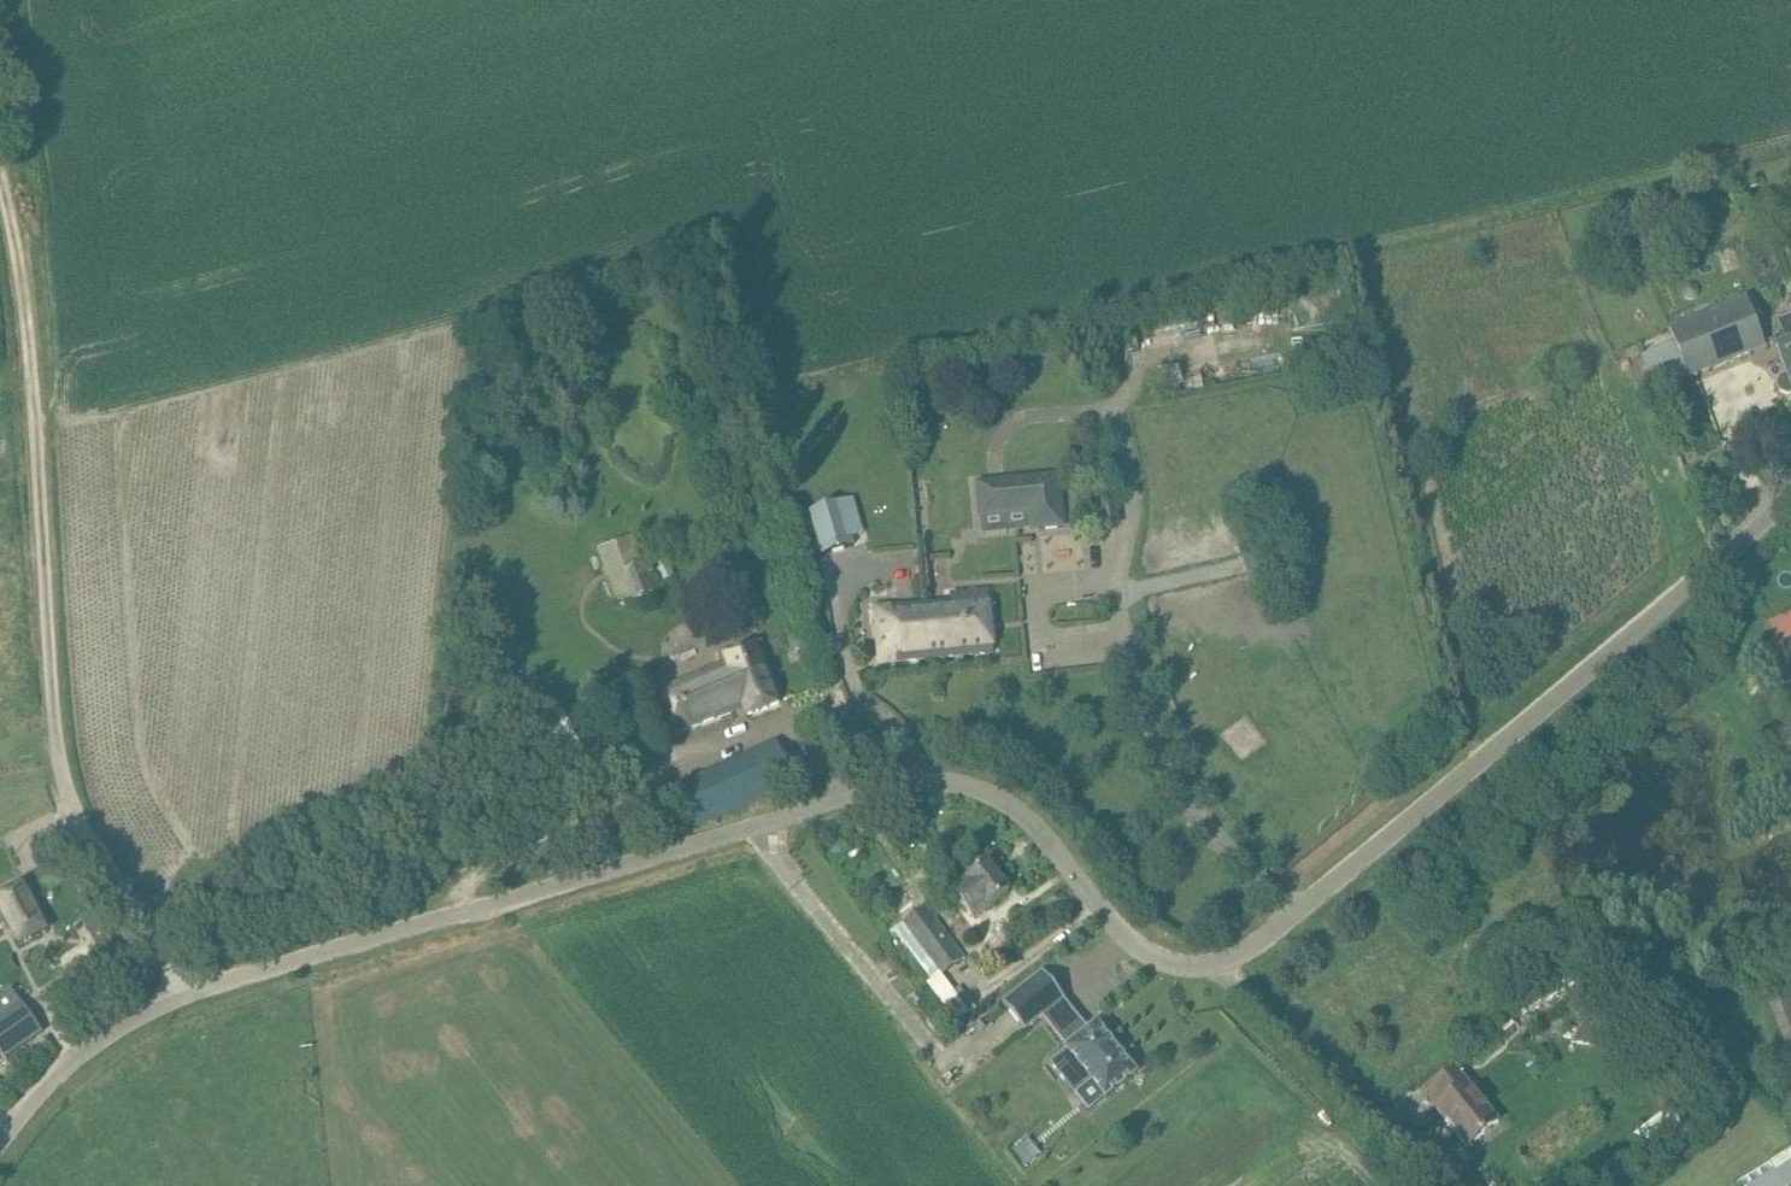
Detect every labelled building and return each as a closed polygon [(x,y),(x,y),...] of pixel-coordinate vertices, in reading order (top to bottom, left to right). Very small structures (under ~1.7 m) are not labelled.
[(1391,290),(1401,272),(1393,268),(1384,286),(1391,290)] [(1670,332),(1675,345),(1688,378),(1766,347),(1747,301),(1670,332)] [(1777,320),(1785,339),(1775,343),(1788,375),(1780,378),(1777,385),(1780,392),(1788,396),(1790,394),(1790,314),(1777,320)] [(1061,474),(975,482),(978,520),(1028,515),(1029,533),(1066,529),(1061,474)] [(810,513),(822,557),(856,547),(843,504),(810,513)] [(624,571),(625,573),(635,600),(654,592),(632,536),(597,551),(607,577),(624,571)] [(924,606),(929,659),(993,654),(988,593),(951,596),(952,604),(924,606)] [(924,606),(875,611),(880,664),(929,659),(924,606)] [(1790,665),(1790,616),(1770,624),(1787,666),(1790,665)] [(659,692),(667,714),(677,736),(730,715),(729,711),(743,705),(748,717),(779,704),(755,645),(726,657),(729,664),(659,692)] [(574,783),(617,762),(605,736),(570,753),(560,732),(568,728),(560,712),(543,721),(574,783)] [(679,789),(695,825),(795,781),(779,745),(679,789)] [(834,854),(846,848),(838,834),(826,840),(834,854)] [(974,920),(990,907),(1010,892),(988,864),(952,892),(974,920)] [(22,884),(0,896),(0,904),(21,944),(47,931),(22,884)] [(888,935),(955,1023),(974,1008),(946,972),(964,958),(926,907),(904,924),(888,935)] [(98,920),(86,928),(101,953),(113,945),(98,920)] [(152,961),(147,956),(144,959),(149,964),(152,961)] [(1048,960),(1007,991),(1028,1020),(1069,989),(1048,960)] [(1768,982),(1790,1044),(1790,973),(1768,982)] [(42,1033),(22,1005),(0,1021),(0,1049),(6,1058),(42,1033)] [(1070,1039),(1053,1052),(1066,1070),(1070,1067),(1081,1082),(1095,1071),(1108,1088),(1139,1065),(1101,1015),(1093,1021),(1086,1011),(1068,1024),(1076,1034),(1070,1038),(1070,1039)] [(1616,1045),(1619,1022),(1578,1018),(1576,1041),(1616,1045)] [(1436,1109),(1451,1128),(1468,1149),(1500,1123),(1456,1070),(1433,1088),(1445,1103),(1436,1109)] [(1776,1165),(1757,1178),(1762,1185),(1784,1185),(1788,1184),(1776,1165)]
